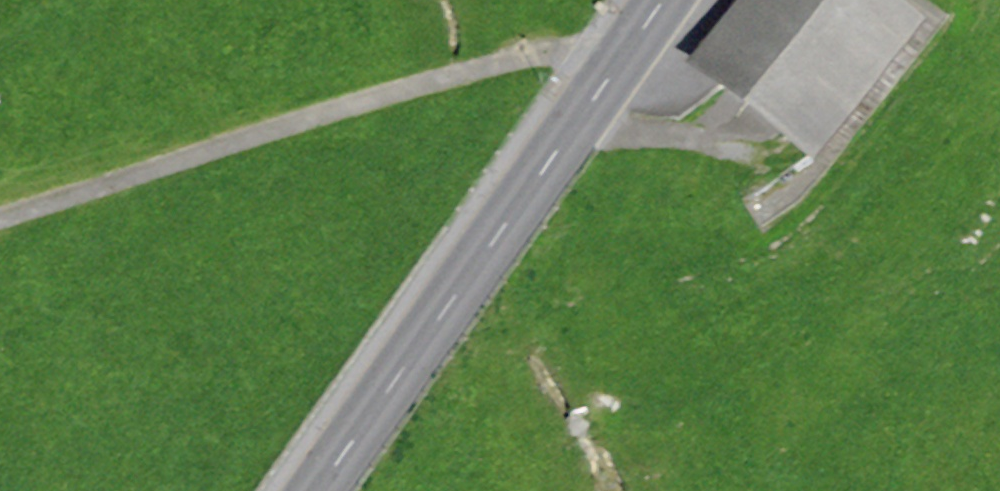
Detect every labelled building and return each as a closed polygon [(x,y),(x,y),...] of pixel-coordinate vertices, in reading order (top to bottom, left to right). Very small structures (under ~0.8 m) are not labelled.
[(887,0),(739,0),(686,67),(811,166),(922,28),(887,0)]
